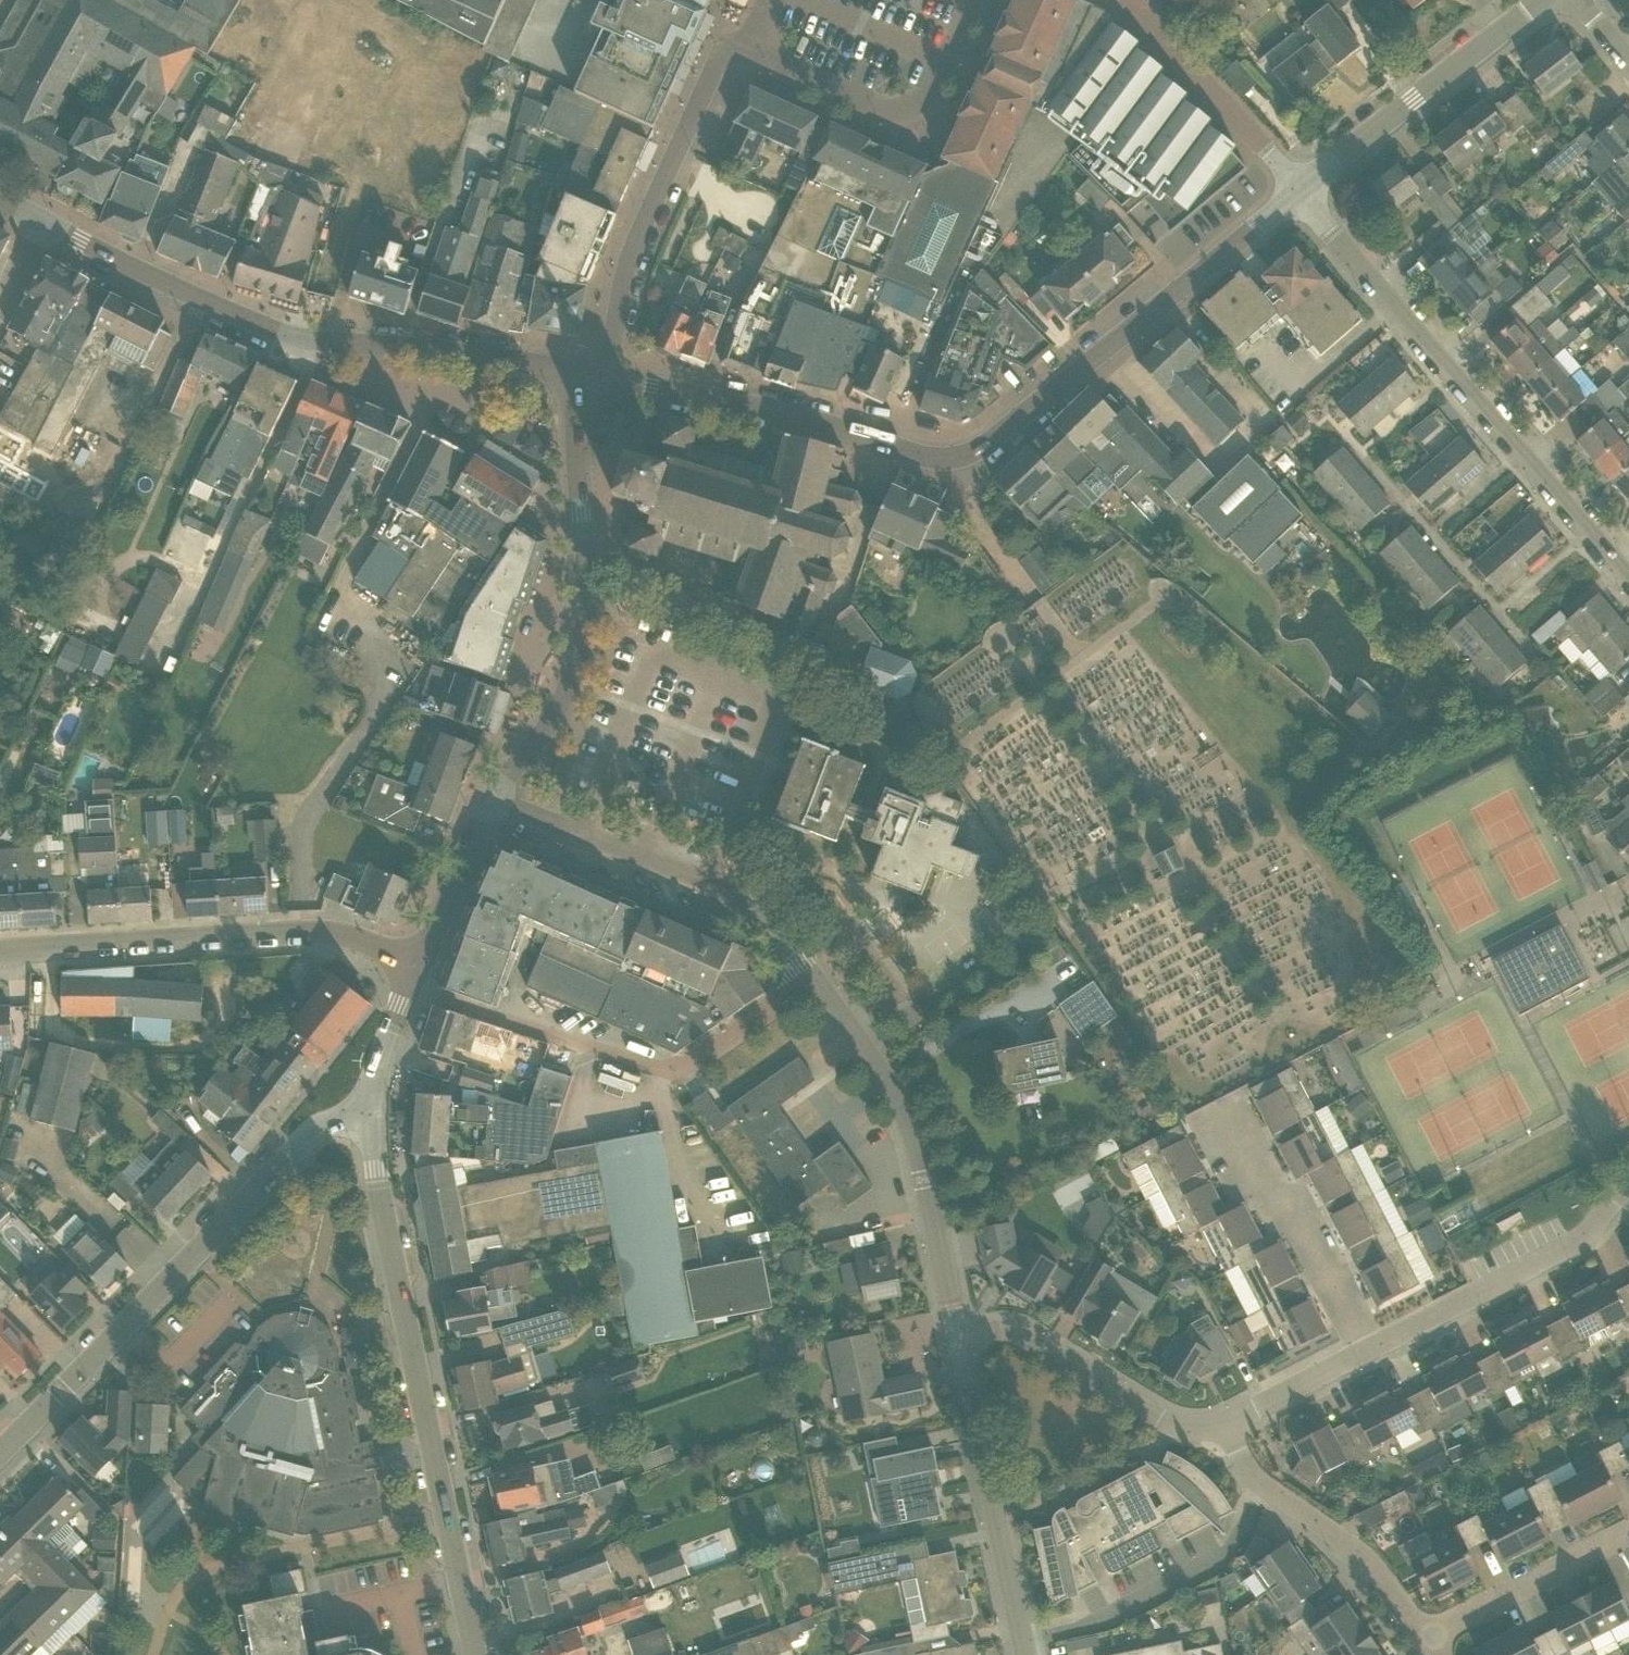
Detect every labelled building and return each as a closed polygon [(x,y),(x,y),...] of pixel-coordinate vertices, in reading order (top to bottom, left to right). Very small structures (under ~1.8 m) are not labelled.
[(0,39),(0,98),(52,126),(53,126),(54,124),(68,98),(63,96),(87,51),(123,71),(169,97),(197,48),(208,55),(241,0),(180,0),(178,4),(170,0),(22,0),(0,39)] [(486,46),(491,34),(495,26),(498,19),(501,12),(505,4),(507,0),(397,0),(486,46)] [(505,4),(529,14),(536,0),(507,0),(505,4)] [(576,93),(654,129),(706,10),(684,0),(618,0),(613,10),(601,5),(591,26),(604,32),(576,93)] [(706,10),(711,0),(684,0),(706,10)] [(852,365),(878,305),(880,299),(888,282),(930,302),(940,306),(958,264),(984,276),(986,273),(983,270),(986,266),(1067,155),(1126,214),(1157,189),(1179,205),(1189,217),(1247,169),(1232,152),(1236,147),(1207,126),(1211,120),(1183,100),(1187,94),(1159,74),(1163,69),(1135,48),(1139,43),(1111,23),(1115,16),(1115,15),(1081,0),(1016,0),(1008,16),(1006,15),(997,36),(998,37),(989,58),(994,60),(993,63),(988,76),(987,75),(986,78),(981,76),(972,97),(970,96),(960,117),(962,118),(943,159),(944,159),(944,160),(945,161),(943,163),(940,166),(937,167),(934,168),(931,168),(927,167),(832,123),(831,123),(830,126),(821,147),(809,174),(801,192),(741,311),(721,363),(725,364),(726,364),(765,377),(764,380),(794,390),(795,387),(836,398),(840,399),(849,377),(847,376),(848,374),(848,372),(852,365)] [(1277,68),(1290,84),(1285,88),(1296,101),(1331,74),(1326,68),(1334,61),(1338,66),(1361,47),(1334,13),(1349,1),(1348,0),(1321,0),(1326,6),(1304,23),(1256,61),(1268,76),(1277,68)] [(1425,0),(1408,0),(1414,8),(1413,8),(1413,9),(1425,0)] [(529,14),(505,4),(501,12),(498,19),(522,30),(529,14)] [(515,45),(522,30),(498,19),(495,26),(491,34),(515,45)] [(508,60),(515,45),(491,34),(486,46),(485,49),(508,60)] [(1525,69),(1545,95),(1580,68),(1560,42),(1525,69)] [(510,64),(495,59),(489,74),(504,79),(510,64)] [(107,155),(139,104),(158,114),(169,97),(123,71),(93,121),(87,118),(71,144),(55,137),(54,137),(37,168),(59,180),(59,181),(60,182),(61,190),(70,194),(76,190),(103,204),(121,168),(118,160),(107,155)] [(654,129),(576,93),(530,72),(517,121),(556,136),(580,145),(582,142),(636,167),(648,142),(654,129)] [(1614,107),(1597,86),(1596,87),(1575,105),(1592,126),(1614,107)] [(788,147),(801,153),(802,154),(817,120),(818,117),(751,87),(734,123),(735,123),(721,156),(752,170),(753,169),(756,169),(759,168),(762,165),(762,162),(761,158),(758,156),(766,138),(788,147)] [(1472,110),(1458,121),(1490,161),(1500,153),(1493,143),(1507,132),(1510,135),(1523,125),(1537,141),(1547,134),(1530,113),(1517,95),(1493,113),(1485,103),(1474,111),(1472,110)] [(0,98),(0,149),(10,154),(11,155),(11,154),(23,161),(22,161),(23,161),(35,167),(37,168),(54,137),(55,137),(60,127),(54,124),(53,126),(52,126),(0,98)] [(215,153),(235,119),(207,105),(197,122),(199,123),(188,143),(205,150),(215,153)] [(1628,152),(1628,125),(1623,118),(1623,117),(1597,139),(1594,142),(1585,132),(1561,152),(1555,157),(1546,165),(1555,175),(1588,148),(1596,157),(1589,163),(1600,177),(1604,174),(1608,170),(1628,152)] [(786,186),(801,192),(809,174),(821,147),(830,126),(817,120),(802,154),(801,153),(786,186)] [(1460,173),(1475,162),(1480,168),(1490,161),(1458,121),(1445,131),(1446,133),(1435,142),(1454,166),(1455,165),(1460,173)] [(246,166),(252,156),(223,140),(215,153),(242,164),(246,166)] [(582,142),(580,145),(575,162),(587,168),(604,176),(596,192),(591,189),(573,180),(567,193),(585,201),(615,215),(620,203),(621,203),(621,202),(628,186),(629,186),(637,167),(636,167),(582,142)] [(524,163),(527,149),(512,145),(509,159),(524,163)] [(220,210),(225,200),(236,175),(240,164),(215,153),(205,150),(180,210),(181,210),(178,217),(176,216),(159,249),(158,253),(219,278),(238,242),(209,230),(212,224),(214,225),(220,210)] [(1627,222),(1628,220),(1628,152),(1608,170),(1604,174),(1624,197),(1613,207),(1622,217),(1627,222)] [(1440,197),(1452,188),(1432,163),(1420,172),(1440,197)] [(1429,207),(1440,197),(1420,172),(1410,180),(1399,167),(1371,188),(1382,202),(1383,201),(1390,210),(1389,211),(1390,212),(1416,191),(1428,207),(1429,207)] [(110,202),(101,224),(122,233),(124,239),(134,243),(141,240),(162,189),(123,174),(111,202),(110,202)] [(479,237),(498,182),(478,175),(459,231),(479,237)] [(1077,191),(1080,193),(1099,212),(1110,200),(1089,179),(1077,191)] [(320,208),(284,190),(279,187),(270,191),(246,248),(238,275),(236,274),(236,276),(237,276),(236,282),(235,281),(235,283),(236,284),(237,283),(296,302),(298,303),(299,301),(301,294),(307,266),(305,265),(310,254),(320,208)] [(539,261),(544,263),(581,279),(588,282),(616,216),(615,215),(585,201),(567,193),(553,228),(539,261)] [(1179,205),(1167,216),(1177,228),(1189,217),(1179,205)] [(1417,241),(1427,252),(1460,223),(1451,212),(1440,221),(1417,241)] [(1480,220),(1474,213),(1469,217),(1468,217),(1460,223),(1427,252),(1437,264),(1430,271),(1448,292),(1492,254),(1484,245),(1475,253),(1465,241),(1481,226),(1481,221),(1480,220)] [(526,274),(527,274),(532,258),(525,256),(535,230),(493,215),(484,241),(469,291),(462,317),(507,332),(522,287),(526,274)] [(1172,232),(1177,228),(1167,216),(1162,220),(1172,232)] [(1134,241),(1119,223),(1074,261),(1102,294),(1118,281),(1116,279),(1135,264),(1123,250),(1134,241)] [(438,250),(471,260),(479,237),(459,231),(447,227),(438,250)] [(713,243),(725,249),(733,234),(720,227),(713,243)] [(3,252),(2,252),(8,242),(9,242),(9,241),(8,240),(7,235),(7,234),(6,234),(0,231),(0,258),(3,252)] [(740,257),(748,241),(733,234),(725,249),(740,257)] [(1588,236),(1577,246),(1584,254),(1595,245),(1588,236)] [(1534,253),(1547,267),(1558,256),(1546,242),(1534,253)] [(420,272),(397,265),(402,249),(392,245),(387,261),(379,259),(364,254),(349,297),(405,315),(407,310),(420,272)] [(430,276),(462,286),(471,260),(438,250),(438,249),(430,276)] [(1595,250),(1586,259),(1595,268),(1604,260),(1595,250)] [(1244,271),(1201,308),(1237,350),(1280,313),(1284,313),(1321,355),(1321,356),(1363,320),(1326,277),(1321,281),(1295,251),(1256,285),(1244,271)] [(737,270),(742,260),(729,254),(724,264),(737,270)] [(1501,264),(1492,254),(1448,292),(1468,314),(1469,314),(1479,326),(1507,301),(1497,289),(1507,281),(1496,268),(1501,264)] [(576,289),(581,279),(544,263),(539,261),(532,258),(527,274),(537,278),(543,280),(542,284),(540,283),(533,327),(577,335),(584,291),(576,289)] [(41,346),(34,357),(69,376),(111,295),(89,281),(86,280),(79,276),(75,274),(76,274),(73,272),(65,268),(49,259),(10,329),(41,346)] [(1030,298),(1044,316),(1056,307),(1067,321),(1085,306),(1087,308),(1102,294),(1074,261),(1030,298)] [(1559,263),(1535,280),(1544,292),(1568,275),(1559,263)] [(932,339),(946,346),(953,329),(960,310),(977,286),(984,276),(958,264),(940,306),(930,302),(923,318),(880,299),(878,305),(852,365),(848,372),(858,377),(853,387),(885,402),(890,391),(902,397),(935,318),(940,320),(932,339)] [(998,280),(1016,301),(1025,293),(1007,272),(998,280)] [(946,346),(928,390),(921,411),(963,424),(965,424),(964,423),(969,421),(971,421),(970,421),(982,390),(989,393),(1003,358),(1016,364),(1047,337),(1016,301),(998,280),(995,283),(986,273),(984,276),(977,286),(960,310),(953,329),(946,346)] [(418,313),(459,327),(462,317),(469,289),(462,287),(462,286),(430,276),(418,313)] [(676,357),(698,306),(706,287),(689,278),(670,317),(666,316),(661,317),(657,324),(658,329),(663,331),(656,346),(657,346),(656,348),(657,351),(664,355),(668,354),(676,357)] [(1516,320),(1491,342),(1508,361),(1533,339),(1546,328),(1537,319),(1553,305),(1536,285),(1507,310),(1516,320)] [(1594,304),(1602,297),(1594,288),(1586,295),(1594,304)] [(707,363),(709,359),(731,299),(710,291),(704,308),(698,306),(676,357),(678,358),(678,356),(679,357),(680,353),(707,363)] [(36,440),(33,445),(53,456),(108,348),(154,371),(172,335),(161,330),(166,321),(116,296),(112,293),(111,295),(51,409),(36,440)] [(1546,328),(1533,339),(1508,361),(1525,381),(1550,359),(1579,334),(1573,327),(1569,331),(1559,319),(1547,330),(1546,328)] [(1191,366),(1203,355),(1176,326),(1138,362),(1165,391),(1166,390),(1218,446),(1244,421),(1191,366)] [(1613,341),(1628,361),(1628,328),(1613,341)] [(241,390),(259,357),(259,356),(260,355),(257,353),(254,352),(238,345),(239,344),(236,343),(236,344),(230,341),(228,339),(228,340),(211,332),(209,330),(194,365),(181,360),(161,408),(184,418),(204,372),(241,390)] [(1525,381),(1542,401),(1581,368),(1572,356),(1587,343),(1585,341),(1579,334),(1550,359),(1525,381)] [(34,357),(16,389),(36,400),(36,401),(51,409),(69,376),(34,357)] [(1365,382),(1391,412),(1419,388),(1393,357),(1365,382)] [(211,462),(250,480),(298,382),(297,381),(296,382),(289,379),(289,378),(288,379),(282,375),(282,374),(281,375),(275,372),(275,371),(274,371),(274,372),(267,369),(268,368),(267,367),(267,368),(260,365),(261,364),(259,364),(211,462)] [(1598,389),(1581,368),(1542,401),(1560,421),(1592,394),(1600,404),(1618,389),(1609,379),(1598,389)] [(1624,396),(1628,392),(1628,377),(1616,385),(1624,396)] [(336,390),(312,380),(280,455),(298,462),(300,458),(312,430),(311,430),(319,411),(326,414),(336,390)] [(1391,412),(1365,382),(1337,406),(1363,436),(1391,412)] [(1103,402),(1090,388),(1054,423),(1098,469),(1100,471),(1121,451),(1150,481),(1152,479),(1177,506),(1184,500),(1192,508),(1192,509),(1224,543),(1228,539),(1252,565),(1277,541),(1276,539),(1287,529),(1289,530),(1303,517),(1279,491),(1280,490),(1248,456),(1219,483),(1185,447),(1174,457),(1126,407),(1123,410),(1110,396),(1103,402)] [(1577,441),(1595,462),(1628,432),(1628,425),(1615,409),(1626,399),(1618,389),(1600,404),(1609,414),(1577,441)] [(352,427),(356,428),(367,404),(336,390),(326,414),(319,411),(311,430),(312,430),(300,458),(311,463),(307,472),(328,481),(352,427)] [(3,424),(36,440),(51,409),(36,401),(31,410),(10,398),(0,416),(0,422),(3,424)] [(393,463),(413,425),(411,424),(412,423),(392,414),(392,415),(367,404),(356,428),(360,430),(356,444),(355,444),(304,533),(330,546),(344,521),(339,519),(362,475),(366,477),(372,466),(383,473),(389,461),(393,463)] [(1285,420),(1297,434),(1304,428),(1292,414),(1285,420)] [(784,635),(791,638),(806,643),(813,645),(812,647),(849,661),(847,669),(809,655),(809,656),(827,663),(825,668),(844,675),(843,678),(858,683),(857,686),(858,686),(859,686),(897,699),(911,693),(918,674),(912,661),(881,650),(883,645),(853,606),(848,602),(847,603),(848,604),(840,616),(836,629),(821,623),(820,625),(814,623),(816,618),(817,613),(818,611),(821,612),(822,610),(819,609),(820,607),(821,605),(824,597),(826,596),(826,593),(832,591),(834,593),(836,591),(834,589),(836,583),(839,583),(838,581),(836,581),(833,575),(835,573),(833,571),(831,574),(826,572),(816,568),(821,556),(831,559),(831,564),(834,564),(834,559),(844,553),(848,557),(849,555),(845,551),(849,540),(854,540),(854,537),(848,537),(843,527),(846,523),(844,521),(841,526),(831,523),(835,510),(850,513),(850,516),(852,516),(852,513),(857,510),(860,512),(861,510),(859,508),(860,502),(863,501),(863,499),(860,500),(857,494),(858,492),(856,491),(855,493),(849,491),(845,490),(839,489),(840,486),(838,486),(837,488),(834,488),(838,473),(844,474),(844,471),(839,470),(841,460),(842,458),(847,460),(848,457),(842,455),(844,450),(836,448),(837,446),(834,445),(834,447),(821,444),(821,441),(819,441),(818,443),(805,440),(805,437),(803,436),(802,439),(794,437),(789,433),(772,428),(770,440),(777,442),(774,454),(768,452),(768,455),(769,455),(768,458),(765,470),(763,469),(763,468),(761,467),(760,469),(745,464),(746,463),(743,462),(742,463),(728,459),(728,457),(725,456),(725,458),(710,453),(710,452),(708,451),(707,452),(692,448),(696,429),(690,428),(692,421),(671,416),(670,423),(663,421),(658,442),(664,443),(663,449),(662,449),(659,459),(660,459),(659,465),(627,455),(623,469),(623,470),(624,470),(625,471),(624,471),(625,471),(622,482),(621,482),(621,483),(620,483),(619,482),(618,483),(614,497),(639,505),(638,508),(641,512),(643,513),(638,527),(632,525),(625,546),(631,548),(629,554),(649,561),(651,555),(657,557),(664,539),(679,544),(679,546),(681,547),(682,545),(697,550),(696,551),(699,552),(699,550),(714,555),(714,557),(717,558),(717,556),(732,561),(732,562),(734,563),(735,561),(737,562),(732,577),(730,576),(730,579),(735,581),(731,592),(724,589),(719,602),(736,608),(737,604),(750,609),(749,611),(752,612),(752,610),(765,614),(764,617),(767,618),(768,615),(775,618),(781,620),(779,625),(776,633),(777,633),(784,635)] [(504,417),(497,427),(511,436),(517,427),(504,417)] [(1098,469),(1054,423),(1028,447),(1055,475),(1054,476),(1066,489),(1074,496),(1089,509),(1095,502),(1095,503),(1114,485),(1100,471),(1098,469)] [(1412,433),(1421,443),(1431,435),(1421,424),(1412,433)] [(1278,453),(1281,451),(1294,439),(1283,426),(1266,440),(1271,446),(1278,453)] [(0,427),(0,482),(11,488),(37,502),(45,486),(11,467),(24,440),(0,427)] [(429,522),(434,526),(464,475),(456,470),(465,452),(425,431),(389,501),(391,502),(373,536),(407,558),(429,522)] [(529,432),(522,450),(539,458),(547,440),(529,432)] [(1628,466),(1628,432),(1595,462),(1612,481),(1628,466)] [(1487,467),(1480,459),(1461,437),(1440,455),(1433,461),(1459,491),(1487,467)] [(1278,453),(1271,446),(1262,454),(1269,462),(1278,454),(1278,453)] [(993,481),(1039,528),(1074,496),(1066,489),(1054,476),(1055,475),(1028,447),(993,481)] [(1367,476),(1342,448),(1335,455),(1323,464),(1312,474),(1336,502),(1367,476)] [(1433,461),(1426,453),(1420,460),(1426,467),(1433,461)] [(411,561),(387,600),(409,613),(497,469),(476,456),(464,475),(434,526),(429,522),(407,558),(411,561)] [(1413,494),(1425,508),(1431,515),(1459,491),(1433,461),(1426,467),(1405,485),(1413,494)] [(1612,481),(1628,502),(1628,466),(1612,481)] [(403,623),(436,645),(519,521),(517,519),(523,509),(524,509),(534,492),(497,469),(409,613),(403,623)] [(1360,530),(1391,504),(1367,476),(1336,502),(1360,530)] [(4,501),(11,488),(0,482),(0,499),(4,501)] [(938,508),(893,486),(882,509),(873,529),(874,529),(870,539),(870,540),(871,541),(872,540),(901,553),(905,545),(962,570),(970,553),(942,540),(954,516),(938,508)] [(227,552),(253,563),(271,521),(244,510),(227,552)] [(183,523),(198,530),(202,522),(186,515),(183,523)] [(1501,540),(1527,570),(1556,546),(1529,516),(1501,540)] [(548,540),(519,521),(436,645),(430,656),(501,680),(514,641),(511,640),(524,603),(527,604),(548,540)] [(218,530),(202,522),(198,530),(214,538),(218,530)] [(1404,581),(1435,555),(1410,526),(1381,553),(1404,581)] [(1483,537),(1491,546),(1500,538),(1492,529),(1483,537)] [(1527,570),(1501,540),(1495,545),(1474,564),(1493,587),(1499,595),(1527,570)] [(1061,579),(1052,566),(1039,548),(1020,562),(1041,593),(1061,579)] [(1428,609),(1459,583),(1435,555),(1404,581),(1396,587),(1401,593),(1409,586),(1428,609)] [(158,568),(146,592),(159,598),(171,575),(158,568)] [(184,581),(171,575),(159,598),(170,603),(172,604),(184,581)] [(197,622),(213,628),(227,597),(211,590),(197,622)] [(170,603),(159,598),(146,592),(116,652),(139,664),(170,603)] [(1598,595),(1569,621),(1560,611),(1532,636),(1542,646),(1555,634),(1562,643),(1569,637),(1582,653),(1590,647),(1620,621),(1598,595)] [(1448,632),(1473,660),(1503,634),(1479,606),(1448,632)] [(1428,625),(1424,619),(1416,625),(1420,630),(1428,625)] [(1628,659),(1628,631),(1620,621),(1590,647),(1613,673),(1628,659)] [(1445,640),(1435,629),(1423,640),(1433,651),(1445,640)] [(1528,662),(1503,634),(1473,660),(1497,688),(1528,662)] [(87,650),(68,642),(57,666),(76,675),(87,650)] [(116,657),(91,646),(79,672),(85,674),(87,670),(107,678),(116,657)] [(496,690),(497,689),(482,683),(482,681),(458,673),(450,670),(441,699),(429,695),(427,704),(423,703),(421,710),(444,717),(482,730),(495,690),(496,690)] [(111,679),(108,684),(107,687),(118,692),(123,682),(111,677),(111,679)] [(1585,696),(1594,706),(1615,688),(1606,678),(1585,696)] [(1602,717),(1624,698),(1615,688),(1594,706),(1602,717)] [(1375,703),(1356,722),(1374,739),(1392,720),(1375,703)] [(1530,733),(1547,730),(1544,712),(1526,716),(1528,722),(1530,733)] [(467,774),(477,746),(476,746),(482,730),(444,717),(427,761),(467,774)] [(876,740),(901,755),(911,740),(885,724),(876,740)] [(853,797),(855,792),(862,773),(864,767),(839,757),(840,753),(803,739),(802,742),(805,743),(804,745),(806,746),(799,762),(795,761),(795,762),(800,764),(796,775),(790,773),(790,775),(794,776),(779,817),(778,817),(777,819),(773,818),(772,820),(810,835),(811,830),(836,840),(846,816),(867,824),(862,839),(883,846),(872,876),(922,896),(933,866),(971,881),(980,857),(952,847),(959,828),(955,826),(963,805),(944,797),(949,783),(923,774),(914,799),(886,788),(877,814),(860,807),(862,800),(853,797)] [(467,774),(427,761),(417,790),(456,805),(457,803),(456,803),(463,783),(464,783),(467,774)] [(1626,807),(1606,825),(1593,800),(1608,787),(1597,774),(1573,796),(1594,836),(1602,833),(1607,838),(1606,838),(1628,863),(1628,810),(1626,807)] [(90,923),(90,924),(122,922),(120,890),(118,873),(119,873),(114,778),(94,779),(95,801),(85,801),(88,840),(81,841),(80,832),(63,833),(64,851),(66,876),(82,876),(82,867),(87,867),(90,921),(88,921),(88,923),(90,923)] [(415,832),(421,813),(450,823),(451,821),(450,821),(456,805),(417,790),(394,781),(387,798),(371,792),(363,813),(393,825),(404,829),(404,828),(415,832)] [(335,809),(348,814),(353,800),(340,796),(335,809)] [(187,844),(185,809),(170,810),(172,845),(187,844)] [(147,812),(149,846),(169,844),(167,811),(147,812)] [(276,820),(254,821),(256,860),(279,859),(276,820)] [(540,924),(535,937),(533,940),(545,945),(528,983),(527,987),(599,1019),(676,1054),(727,1018),(728,1019),(764,994),(746,970),(754,953),(733,943),(733,944),(740,948),(738,952),(710,940),(712,935),(702,931),(700,935),(689,930),(606,893),(553,869),(500,846),(490,867),(486,866),(474,892),(478,893),(476,899),(473,907),(471,907),(470,908),(455,949),(441,988),(493,1006),(501,985),(521,931),(522,927),(522,926),(518,924),(521,915),(528,919),(531,920),(540,924)] [(1183,868),(1173,847),(1155,856),(1165,877),(1183,868)] [(18,849),(23,928),(57,926),(55,894),(36,895),(33,848),(18,849)] [(23,928),(18,849),(0,850),(0,876),(0,877),(3,877),(4,897),(0,897),(0,929),(23,928)] [(66,876),(64,851),(50,852),(52,877),(66,876)] [(189,918),(220,916),(217,881),(215,853),(205,853),(206,867),(190,869),(191,883),(187,883),(189,918)] [(1608,885),(1593,860),(1582,867),(1597,891),(1608,885)] [(396,923),(413,885),(369,866),(359,889),(350,885),(352,881),(336,873),(325,898),(377,921),(379,915),(396,923)] [(122,922),(153,920),(151,888),(150,888),(149,871),(134,872),(119,873),(118,873),(120,890),(122,922)] [(217,881),(220,916),(269,913),(267,878),(251,879),(251,874),(234,875),(234,880),(217,881)] [(1498,974),(1520,1016),(1589,979),(1561,925),(1491,961),(1498,974)] [(1051,965),(1066,956),(1059,945),(1045,955),(1051,965)] [(206,961),(57,972),(57,973),(63,973),(62,1016),(130,1016),(200,1021),(206,961)] [(320,996),(286,1040),(276,1032),(272,1037),(315,1071),(370,1003),(320,965),(320,964),(318,962),(317,963),(318,964),(304,983),(320,996)] [(1084,1038),(1096,1030),(1091,1023),(1112,1009),(1093,982),(1061,1004),(1084,1038)] [(14,1049),(11,1007),(0,1007),(0,1050),(14,1049)] [(509,1030),(435,1007),(422,1050),(450,1060),(454,1047),(471,1053),(476,1040),(488,1044),(491,1037),(505,1042),(509,1030)] [(315,1071),(272,1037),(264,1047),(270,1052),(263,1060),(246,1047),(234,1062),(245,1070),(238,1079),(249,1088),(248,1088),(281,1114),(315,1071)] [(1341,1075),(1354,1068),(1338,1038),(1325,1045),(1341,1075)] [(551,1043),(537,1039),(535,1048),(548,1052),(551,1043)] [(994,1053),(1002,1090),(1066,1076),(1062,1059),(1063,1059),(1058,1040),(1016,1049),(1016,1048),(994,1053)] [(41,1082),(63,1087),(86,1093),(96,1054),(51,1042),(41,1082)] [(815,1080),(799,1058),(798,1059),(799,1060),(730,1109),(729,1108),(728,1108),(729,1109),(736,1119),(798,1206),(799,1205),(798,1204),(827,1184),(830,1182),(848,1207),(874,1188),(840,1142),(815,1160),(777,1107),(815,1080)] [(224,1067),(198,1099),(223,1118),(216,1126),(250,1153),(281,1114),(248,1088),(249,1088),(238,1079),(224,1067)] [(1297,1122),(1316,1112),(1292,1067),(1251,1089),(1274,1135),(1298,1123),(1297,1122)] [(571,1077),(543,1068),(529,1107),(488,1094),(488,1096),(489,1097),(489,1106),(490,1106),(487,1161),(534,1164),(547,1159),(573,1076),(572,1076),(571,1077)] [(1138,1074),(1145,1084),(1153,1079),(1145,1068),(1138,1074)] [(461,1084),(490,1094),(495,1079),(465,1070),(461,1084)] [(20,1075),(5,1071),(0,1087),(16,1091),(20,1075)] [(53,1126),(63,1087),(41,1082),(31,1121),(53,1126)] [(76,1132),(86,1093),(63,1087),(53,1126),(76,1132)] [(736,1119),(729,1109),(722,1114),(706,1092),(694,1101),(710,1124),(711,1124),(717,1133),(736,1119)] [(1351,1101),(1362,1114),(1373,1105),(1361,1092),(1351,1101)] [(463,1158),(481,1160),(487,1161),(490,1106),(489,1106),(451,1103),(451,1096),(419,1094),(419,1095),(418,1094),(418,1096),(420,1096),(419,1107),(420,1118),(417,1118),(417,1119),(418,1126),(416,1152),(416,1153),(414,1153),(414,1155),(416,1155),(451,1157),(463,1158)] [(97,1108),(86,1118),(100,1133),(111,1122),(97,1108)] [(154,1164),(190,1198),(211,1175),(211,1176),(212,1175),(182,1148),(191,1138),(161,1110),(152,1120),(175,1142),(154,1164)] [(1280,1146),(1297,1179),(1310,1173),(1309,1172),(1339,1157),(1338,1156),(1316,1112),(1297,1122),(1298,1123),(1304,1134),(1280,1146)] [(1161,1192),(1203,1170),(1180,1125),(1122,1155),(1130,1172),(1146,1163),(1161,1192)] [(698,1334),(687,1272),(679,1229),(661,1133),(662,1133),(661,1131),(658,1132),(660,1138),(600,1149),(612,1224),(635,1346),(698,1334)] [(555,1151),(558,1171),(457,1189),(457,1190),(422,1196),(415,1206),(421,1241),(431,1248),(432,1248),(437,1278),(473,1271),(471,1262),(488,1259),(485,1247),(612,1224),(600,1149),(599,1143),(555,1151)] [(1356,1204),(1374,1194),(1351,1149),(1338,1156),(1339,1157),(1309,1172),(1310,1173),(1326,1204),(1349,1192),(1355,1203),(1356,1204)] [(17,1153),(2,1150),(0,1157),(15,1161),(17,1153)] [(451,1157),(416,1155),(422,1195),(422,1196),(457,1190),(457,1189),(453,1171),(465,1168),(466,1170),(482,1167),(481,1160),(463,1158),(451,1157)] [(1389,1166),(1396,1178),(1404,1174),(1398,1161),(1389,1166)] [(15,1168),(3,1162),(0,1168),(0,1179),(5,1182),(8,1183),(15,1168)] [(140,1193),(170,1220),(170,1219),(190,1198),(154,1164),(134,1185),(120,1174),(111,1184),(131,1203),(140,1193)] [(1090,1170),(1061,1181),(1069,1200),(1097,1190),(1090,1170)] [(1226,1215),(1226,1214),(1203,1170),(1161,1192),(1149,1198),(1164,1228),(1177,1221),(1185,1237),(1202,1228),(1202,1227),(1226,1215)] [(1355,1203),(1332,1215),(1349,1248),(1372,1236),(1379,1248),(1397,1239),(1374,1194),(1356,1204),(1355,1203)] [(1115,1214),(1126,1208),(1120,1196),(1108,1202),(1115,1214)] [(1099,1241),(1113,1217),(1101,1197),(1086,1206),(1092,1216),(1082,1232),(1099,1241)] [(1423,1198),(1409,1206),(1419,1225),(1433,1217),(1423,1198)] [(0,1202),(0,1222),(10,1212),(0,1202)] [(1238,1265),(1267,1250),(1266,1249),(1243,1205),(1226,1214),(1226,1215),(1202,1227),(1202,1228),(1225,1272),(1238,1265)] [(1502,1234),(1508,1230),(1525,1222),(1520,1212),(1497,1224),(1502,1234)] [(1048,1279),(1056,1266),(1027,1248),(1025,1251),(1016,1246),(1011,1223),(979,1230),(987,1267),(1000,1275),(1001,1273),(1009,1278),(1006,1282),(1036,1300),(1038,1297),(1041,1299),(1051,1281),(1048,1279)] [(1424,1244),(1428,1242),(1433,1252),(1446,1246),(1434,1223),(1417,1231),(1424,1244)] [(128,1264),(107,1243),(88,1224),(62,1250),(65,1253),(103,1288),(104,1288),(109,1289),(117,1281),(116,1276),(128,1264)] [(587,1244),(614,1239),(612,1226),(585,1231),(587,1244)] [(773,1308),(763,1257),(704,1268),(696,1226),(679,1229),(687,1272),(698,1334),(716,1328),(715,1319),(773,1308)] [(826,1256),(851,1251),(849,1237),(823,1243),(826,1256)] [(1397,1239),(1379,1248),(1385,1261),(1361,1273),(1379,1306),(1420,1284),(1397,1239)] [(1280,1242),(1266,1249),(1267,1250),(1238,1265),(1262,1309),(1280,1299),(1273,1287),(1297,1275),(1280,1242)] [(866,1301),(900,1294),(890,1243),(855,1250),(866,1301)] [(802,1250),(781,1254),(785,1276),(807,1272),(802,1250)] [(1147,1320),(1160,1299),(1158,1298),(1158,1299),(1111,1271),(1113,1269),(1096,1258),(1065,1310),(1089,1324),(1085,1330),(1099,1338),(1099,1339),(1100,1343),(1107,1347),(1111,1346),(1114,1347),(1122,1332),(1125,1334),(1138,1314),(1147,1320)] [(88,1287),(65,1264),(31,1295),(64,1329),(87,1306),(78,1297),(88,1287)] [(485,1287),(459,1293),(460,1301),(446,1303),(449,1322),(445,1323),(448,1336),(451,1335),(452,1338),(493,1331),(491,1320),(517,1315),(509,1265),(507,1266),(483,1273),(485,1287)] [(1185,1291),(1194,1277),(1180,1268),(1171,1282),(1185,1291)] [(7,1366),(17,1376),(40,1353),(0,1312),(18,1295),(0,1276),(0,1372),(7,1366)] [(1627,1285),(1615,1292),(1609,1281),(1603,1284),(1600,1278),(1583,1287),(1604,1328),(1623,1318),(1628,1323),(1628,1290),(1627,1285)] [(1589,1336),(1604,1328),(1583,1287),(1566,1296),(1569,1302),(1563,1305),(1568,1316),(1557,1322),(1574,1355),(1590,1347),(1591,1346),(1589,1336)] [(1262,1309),(1261,1309),(1285,1354),(1326,1332),(1309,1300),(1286,1312),(1280,1299),(1262,1309)] [(1224,1311),(1231,1324),(1247,1316),(1240,1303),(1224,1311)] [(500,1328),(505,1346),(527,1340),(529,1346),(575,1334),(568,1309),(552,1313),(500,1328)] [(194,1439),(203,1447),(174,1479),(196,1500),(197,1500),(205,1502),(203,1511),(234,1520),(295,1536),(296,1533),(304,1535),(385,1519),(375,1470),(377,1470),(375,1458),(364,1460),(346,1373),(338,1371),(339,1350),(331,1332),(315,1318),(313,1318),(312,1322),(297,1318),(298,1314),(296,1313),(276,1317),(260,1329),(250,1346),(242,1344),(181,1411),(203,1430),(194,1439)] [(1558,1363),(1574,1355),(1557,1322),(1545,1328),(1540,1317),(1534,1320),(1531,1314),(1513,1323),(1534,1364),(1550,1356),(1557,1364),(1558,1363)] [(1252,1334),(1244,1319),(1229,1327),(1239,1348),(1240,1348),(1247,1344),(1255,1340),(1252,1334)] [(1499,1352),(1487,1357),(1504,1391),(1539,1373),(1534,1364),(1513,1323),(1496,1332),(1499,1338),(1493,1341),(1499,1352)] [(1165,1355),(1169,1358),(1161,1370),(1168,1374),(1165,1378),(1180,1387),(1182,1383),(1188,1387),(1196,1374),(1197,1375),(1204,1365),(1213,1370),(1233,1359),(1216,1328),(1197,1338),(1191,1348),(1175,1338),(1165,1355)] [(888,1410),(924,1402),(918,1376),(882,1383),(872,1336),(831,1344),(847,1420),(888,1412),(888,1410)] [(798,1352),(807,1350),(805,1341),(787,1345),(788,1351),(790,1360),(791,1362),(800,1360),(798,1352)] [(1240,1348),(1244,1355),(1251,1351),(1247,1344),(1240,1348)] [(547,1345),(532,1349),(540,1374),(554,1369),(547,1345)] [(1461,1350),(1444,1359),(1465,1400),(1480,1392),(1488,1400),(1504,1391),(1487,1357),(1476,1363),(1470,1353),(1464,1356),(1461,1350)] [(534,1354),(510,1361),(491,1367),(490,1362),(454,1370),(462,1410),(498,1402),(496,1394),(541,1381),(534,1354)] [(612,1390),(646,1377),(639,1358),(605,1371),(612,1390)] [(1450,1408),(1465,1400),(1444,1359),(1426,1368),(1430,1374),(1424,1377),(1429,1387),(1418,1393),(1435,1427),(1451,1418),(1452,1418),(1450,1408)] [(1392,1386),(1374,1395),(1395,1436),(1411,1428),(1418,1436),(1435,1427),(1418,1393),(1406,1399),(1401,1389),(1395,1392),(1392,1386)] [(128,1443),(130,1414),(132,1392),(110,1391),(108,1416),(99,1415),(98,1418),(91,1425),(83,1417),(60,1440),(95,1476),(128,1443)] [(1345,1423),(1365,1463),(1382,1454),(1380,1444),(1395,1436),(1374,1395),(1357,1404),(1360,1410),(1354,1413),(1360,1423),(1348,1429),(1345,1423)] [(557,1412),(553,1401),(497,1417),(498,1420),(495,1424),(497,1433),(502,1435),(503,1438),(504,1438),(507,1449),(574,1429),(568,1408),(557,1412)] [(167,1454),(169,1406),(140,1404),(139,1434),(138,1453),(167,1454)] [(1520,1428),(1516,1419),(1504,1425),(1508,1434),(1520,1428)] [(1353,1469),(1365,1463),(1345,1423),(1331,1430),(1326,1420),(1301,1432),(1305,1438),(1294,1444),(1302,1458),(1292,1472),(1314,1486),(1322,1473),(1346,1461),(1353,1469)] [(809,1443),(816,1448),(824,1447),(829,1440),(827,1432),(821,1428),(813,1429),(808,1435),(809,1443)] [(1620,1471),(1628,1466),(1628,1449),(1625,1451),(1620,1441),(1608,1447),(1620,1471)] [(1448,1450),(1453,1462),(1465,1457),(1460,1445),(1448,1450)] [(671,1446),(655,1451),(661,1465),(676,1459),(671,1446)] [(898,1524),(941,1515),(932,1471),(938,1469),(933,1447),(874,1459),(879,1482),(889,1480),(898,1524)] [(1601,1463),(1577,1476),(1596,1512),(1620,1500),(1608,1477),(1620,1471),(1608,1447),(1596,1453),(1601,1463)] [(1498,1464),(1490,1449),(1478,1455),(1485,1470),(1498,1464)] [(1176,1455),(1168,1451),(1164,1461),(1152,1467),(1146,1461),(1145,1462),(1147,1464),(1135,1470),(1163,1524),(1167,1522),(1177,1541),(1211,1523),(1224,1535),(1225,1534),(1219,1528),(1224,1517),(1233,1511),(1228,1503),(1223,1495),(1214,1484),(1205,1474),(1200,1470),(1194,1466),(1185,1460),(1176,1455)] [(1435,1456),(1443,1470),(1450,1466),(1443,1452),(1435,1456)] [(506,1515),(507,1519),(519,1517),(519,1514),(537,1509),(565,1500),(594,1490),(588,1474),(567,1481),(568,1486),(557,1489),(552,1464),(533,1468),(533,1464),(513,1468),(514,1473),(491,1478),(494,1494),(498,1493),(501,1507),(502,1510),(500,1510),(500,1511),(505,1511),(506,1515)] [(789,1479),(786,1470),(777,1472),(780,1482),(789,1479)] [(1096,1548),(1100,1556),(1107,1568),(1111,1572),(1118,1571),(1161,1548),(1152,1530),(1163,1524),(1135,1470),(1082,1498),(1080,1499),(1079,1501),(1078,1502),(1077,1504),(1076,1506),(1070,1509),(1092,1550),(1096,1548)] [(54,1481),(37,1498),(63,1525),(67,1522),(79,1509),(93,1524),(105,1512),(83,1489),(76,1496),(54,1473),(53,1474),(57,1478),(54,1481)] [(1549,1478),(1537,1484),(1549,1507),(1560,1501),(1572,1524),(1596,1512),(1577,1476),(1554,1488),(1549,1478)] [(614,1483),(593,1490),(599,1506),(612,1502),(617,1491),(614,1483)] [(1406,1491),(1415,1508),(1428,1501),(1420,1484),(1406,1491)] [(1499,1499),(1506,1512),(1527,1552),(1543,1543),(1541,1540),(1549,1536),(1537,1513),(1549,1507),(1537,1484),(1525,1490),(1523,1486),(1499,1499)] [(1405,1490),(1380,1503),(1387,1515),(1411,1502),(1405,1490)] [(3,1531),(29,1559),(46,1541),(48,1539),(57,1548),(74,1530),(67,1522),(63,1525),(37,1498),(13,1521),(3,1531)] [(111,1507),(124,1519),(125,1499),(111,1507)] [(1092,1550),(1070,1509),(1067,1511),(1065,1507),(1059,1510),(1056,1512),(1055,1514),(1054,1516),(1053,1517),(1053,1519),(1053,1521),(1053,1523),(1053,1525),(1034,1529),(1038,1550),(1038,1559),(1040,1559),(1043,1572),(1043,1581),(1045,1581),(1051,1606),(1070,1596),(1078,1595),(1078,1597),(1080,1597),(1079,1592),(1098,1582),(1083,1554),(1092,1550)] [(507,1519),(485,1524),(494,1567),(528,1560),(525,1547),(570,1537),(564,1509),(538,1514),(537,1509),(519,1514),(519,1517),(507,1519)] [(1510,1560),(1527,1552),(1506,1512),(1483,1524),(1478,1515),(1466,1521),(1478,1544),(1490,1538),(1501,1562),(1509,1558),(1510,1560)] [(1459,1537),(1435,1549),(1456,1589),(1472,1581),(1471,1578),(1478,1574),(1466,1550),(1478,1544),(1466,1521),(1454,1527),(1459,1537)] [(117,1531),(100,1530),(99,1549),(116,1550),(117,1531)] [(21,1568),(29,1559),(3,1531),(0,1534),(0,1583),(3,1586),(15,1574),(21,1568)] [(1456,1589),(1435,1549),(1426,1532),(1398,1547),(1407,1564),(1411,1561),(1431,1599),(1438,1595),(1439,1598),(1456,1589)] [(1294,1550),(1289,1543),(1274,1553),(1266,1540),(1256,1535),(1243,1556),(1268,1591),(1307,1563),(1297,1548),(1294,1550)] [(39,1587),(66,1562),(46,1541),(29,1559),(21,1568),(15,1574),(34,1592),(37,1590),(39,1587)] [(828,1589),(834,1588),(835,1595),(902,1581),(911,1625),(913,1636),(868,1645),(869,1651),(898,1645),(899,1645),(928,1639),(949,1635),(946,1622),(969,1617),(973,1616),(974,1614),(972,1600),(969,1599),(965,1600),(955,1551),(929,1557),(926,1542),(844,1559),(831,1562),(828,1562),(831,1573),(824,1574),(828,1589)] [(831,1562),(844,1559),(842,1546),(828,1549),(831,1562)] [(543,1572),(505,1580),(506,1584),(502,1587),(504,1595),(509,1596),(512,1607),(509,1610),(511,1619),(515,1620),(516,1623),(554,1614),(549,1595),(612,1572),(604,1551),(554,1570),(557,1578),(545,1582),(543,1572)] [(104,1572),(115,1573),(116,1558),(99,1557),(98,1572),(104,1572)] [(678,1580),(670,1558),(646,1566),(654,1588),(678,1580)] [(74,1569),(66,1562),(39,1587),(37,1590),(44,1598),(67,1621),(64,1624),(75,1635),(108,1603),(98,1592),(96,1592),(93,1590),(74,1569)] [(1292,1625),(1302,1618),(1314,1609),(1306,1597),(1320,1587),(1315,1580),(1318,1578),(1307,1563),(1268,1591),(1292,1625)] [(300,1614),(304,1613),(302,1603),(300,1594),(306,1592),(301,1568),(269,1575),(274,1599),(244,1605),(255,1654),(308,1654),(300,1614)] [(674,1587),(683,1615),(704,1608),(695,1580),(674,1587)] [(1592,1591),(1610,1628),(1628,1619),(1628,1611),(1613,1580),(1592,1591)] [(1221,1601),(1218,1587),(1197,1591),(1200,1606),(1221,1601)] [(11,1615),(41,1646),(64,1624),(67,1621),(44,1598),(37,1590),(34,1592),(11,1615)] [(98,1590),(93,1590),(96,1592),(98,1592),(108,1603),(113,1608),(114,1591),(98,1590)] [(1592,1591),(1570,1602),(1589,1639),(1610,1628),(1592,1591)] [(606,1629),(605,1625),(627,1619),(627,1620),(647,1613),(641,1596),(599,1610),(579,1617),(583,1626),(577,1628),(578,1631),(550,1640),(553,1649),(545,1651),(544,1650),(542,1651),(543,1652),(534,1654),(588,1654),(582,1637),(606,1629)] [(1302,1618),(1326,1652),(1363,1626),(1347,1604),(1333,1614),(1324,1602),(1314,1609),(1302,1618)] [(1544,1632),(1556,1654),(1562,1654),(1569,1652),(1568,1650),(1589,1639),(1570,1602),(1549,1613),(1555,1626),(1544,1632)] [(799,1609),(803,1619),(815,1615),(811,1604),(799,1609)] [(41,1646),(11,1615),(8,1618),(0,1626),(0,1654),(33,1654),(41,1646)] [(702,1654),(772,1654),(803,1644),(807,1636),(806,1631),(816,1628),(812,1617),(702,1654)] [(1499,1634),(1510,1654),(1556,1654),(1544,1632),(1532,1638),(1524,1624),(1517,1628),(1515,1625),(1499,1634)] [(1326,1652),(1322,1654),(1359,1654),(1375,1644),(1363,1626),(1326,1652)] [(630,1640),(635,1654),(659,1654),(673,1650),(665,1627),(630,1640)] [(92,1632),(91,1651),(110,1652),(111,1633),(92,1632)] [(864,1645),(850,1634),(846,1640),(848,1652),(859,1652),(861,1649),(864,1645)] [(1499,1634),(1483,1643),(1484,1645),(1477,1650),(1480,1654),(1510,1654),(1499,1634)] [(382,1654),(373,1650),(363,1648),(352,1649),(349,1635),(317,1642),(319,1654),(383,1654),(382,1654)] [(928,1639),(899,1645),(898,1645),(900,1654),(977,1654),(975,1643),(930,1652),(928,1639)] [(1221,1643),(1184,1651),(1182,1640),(1111,1654),(1223,1654),(1221,1643)] [(1375,1644),(1359,1654),(1383,1654),(1375,1644)] [(898,1645),(869,1651),(849,1654),(900,1654),(898,1645)]
